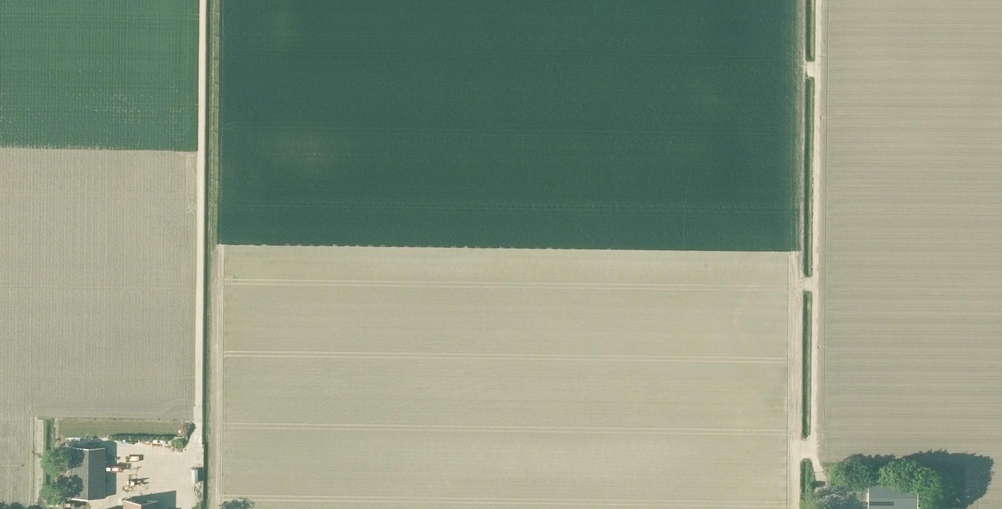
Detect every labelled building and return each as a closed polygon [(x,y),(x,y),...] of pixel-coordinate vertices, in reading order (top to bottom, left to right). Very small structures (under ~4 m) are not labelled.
[(73,446),(72,497),(104,498),(105,446),(73,446)] [(917,508),(917,483),(868,483),(868,507),(917,508)] [(158,500),(124,500),(124,508),(158,508),(158,500)]
